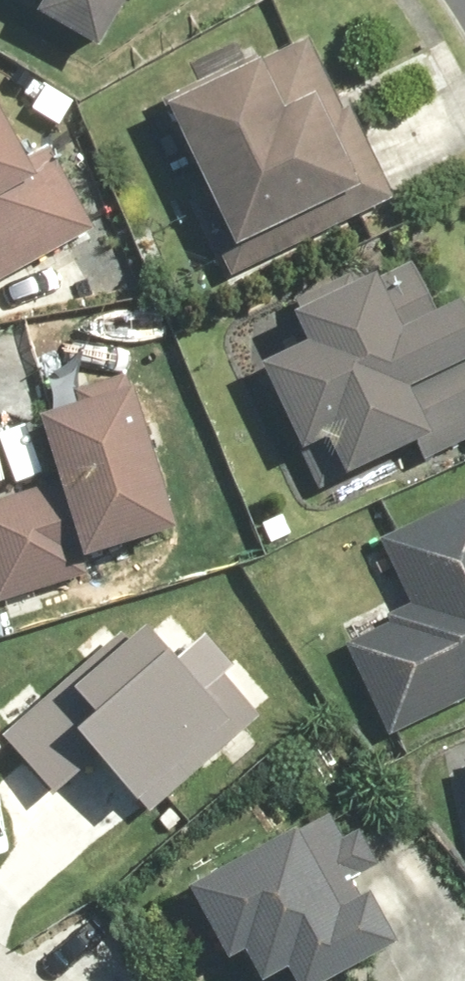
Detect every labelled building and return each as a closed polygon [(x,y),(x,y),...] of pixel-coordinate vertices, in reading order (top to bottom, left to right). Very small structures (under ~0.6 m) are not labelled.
[(43,0),(33,16),(101,56),(131,5),(139,10),(144,0),(42,0),(43,0)] [(304,36),(165,104),(209,193),(195,199),(234,278),(394,200),(350,110),(342,114),(304,36)] [(96,235),(49,149),(27,161),(0,111),(0,287),(96,235)] [(295,318),(309,347),(262,369),(302,456),(328,444),(345,481),(417,448),(424,464),(464,445),(464,313),(462,306),(438,317),(414,264),(295,318)] [(0,501),(0,602),(115,569),(111,555),(180,535),(137,392),(131,394),(126,378),(80,392),(77,410),(41,420),(60,484),(0,501)] [(343,645),(387,739),(464,702),(464,502),(356,553),(389,624),(343,645)] [(119,640),(2,738),(55,800),(99,762),(146,817),(259,721),(225,681),(236,672),(207,638),(174,666),(147,634),(128,650),(119,640)] [(193,892),(230,964),(246,955),(260,980),(275,980),(290,974),(294,980),(339,980),(401,950),(362,874),(377,866),(359,831),(344,840),(333,820),(193,892)]
